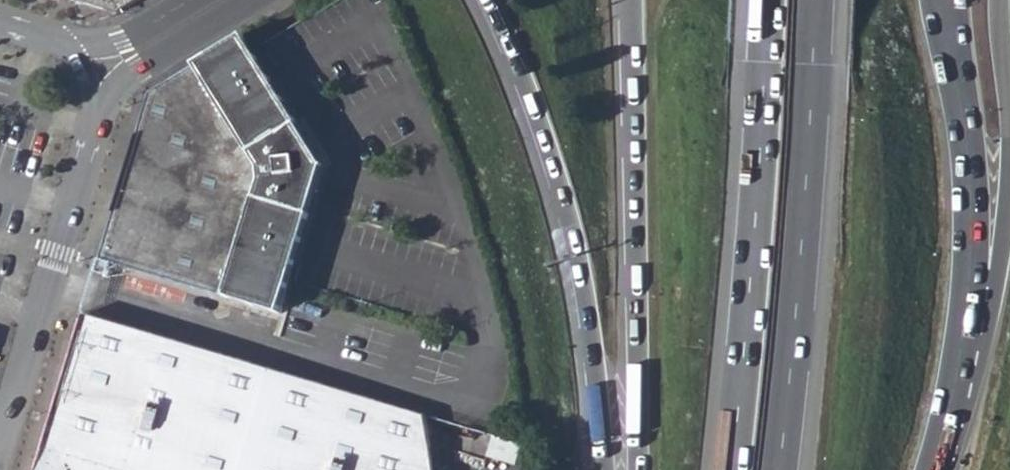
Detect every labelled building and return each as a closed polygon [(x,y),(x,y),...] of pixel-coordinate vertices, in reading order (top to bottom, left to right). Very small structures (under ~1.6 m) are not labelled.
[(119,13),(139,0),(74,0),(119,13)] [(324,166),(243,34),(148,93),(99,261),(281,313),(324,166)] [(424,416),(83,315),(38,469),(430,469),(424,416)] [(496,435),(489,454),(516,463),(523,444),(496,435)]
